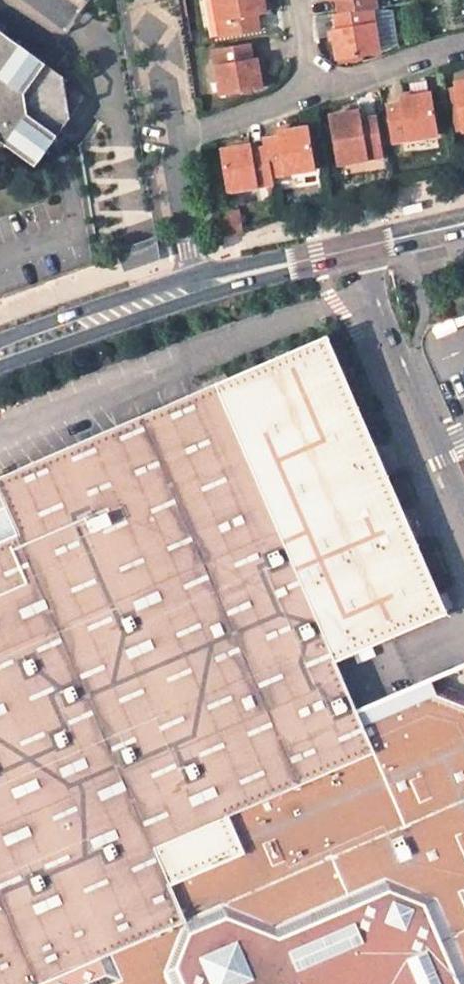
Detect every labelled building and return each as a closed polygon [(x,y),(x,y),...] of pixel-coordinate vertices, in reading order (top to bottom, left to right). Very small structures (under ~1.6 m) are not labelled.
[(223,35),(262,28),(259,12),(268,11),(266,0),(218,0),(223,35)] [(344,11),(375,6),(380,5),(379,0),(342,0),(344,11)] [(337,29),(341,57),(383,50),(376,8),(375,6),(344,11),(338,12),(341,28),(337,29)] [(401,44),(395,9),(376,8),(383,50),(401,44)] [(0,27),(0,138),(39,166),(74,118),(68,76),(0,27)] [(223,95),(264,87),(259,58),(254,59),(252,43),(215,49),(223,95)] [(441,133),(434,91),(406,96),(407,101),(390,103),(396,140),(441,133)] [(334,114),(342,162),(386,155),(380,116),(365,119),(363,109),(334,114)] [(318,167),(311,125),(282,130),(283,135),(269,138),(270,146),(274,174),(318,167)] [(253,144),(224,149),(231,190),(276,184),(274,174),(270,146),(254,148),(253,144)] [(220,234),(245,231),(242,214),(241,207),(216,208),(220,234)] [(336,333),(0,477),(0,487),(8,506),(21,534),(0,543),(0,983),(463,983),(463,694),(433,682),(363,710),(341,661),(455,611),(336,333)] [(0,509),(0,543),(21,534),(8,506),(0,509)]
